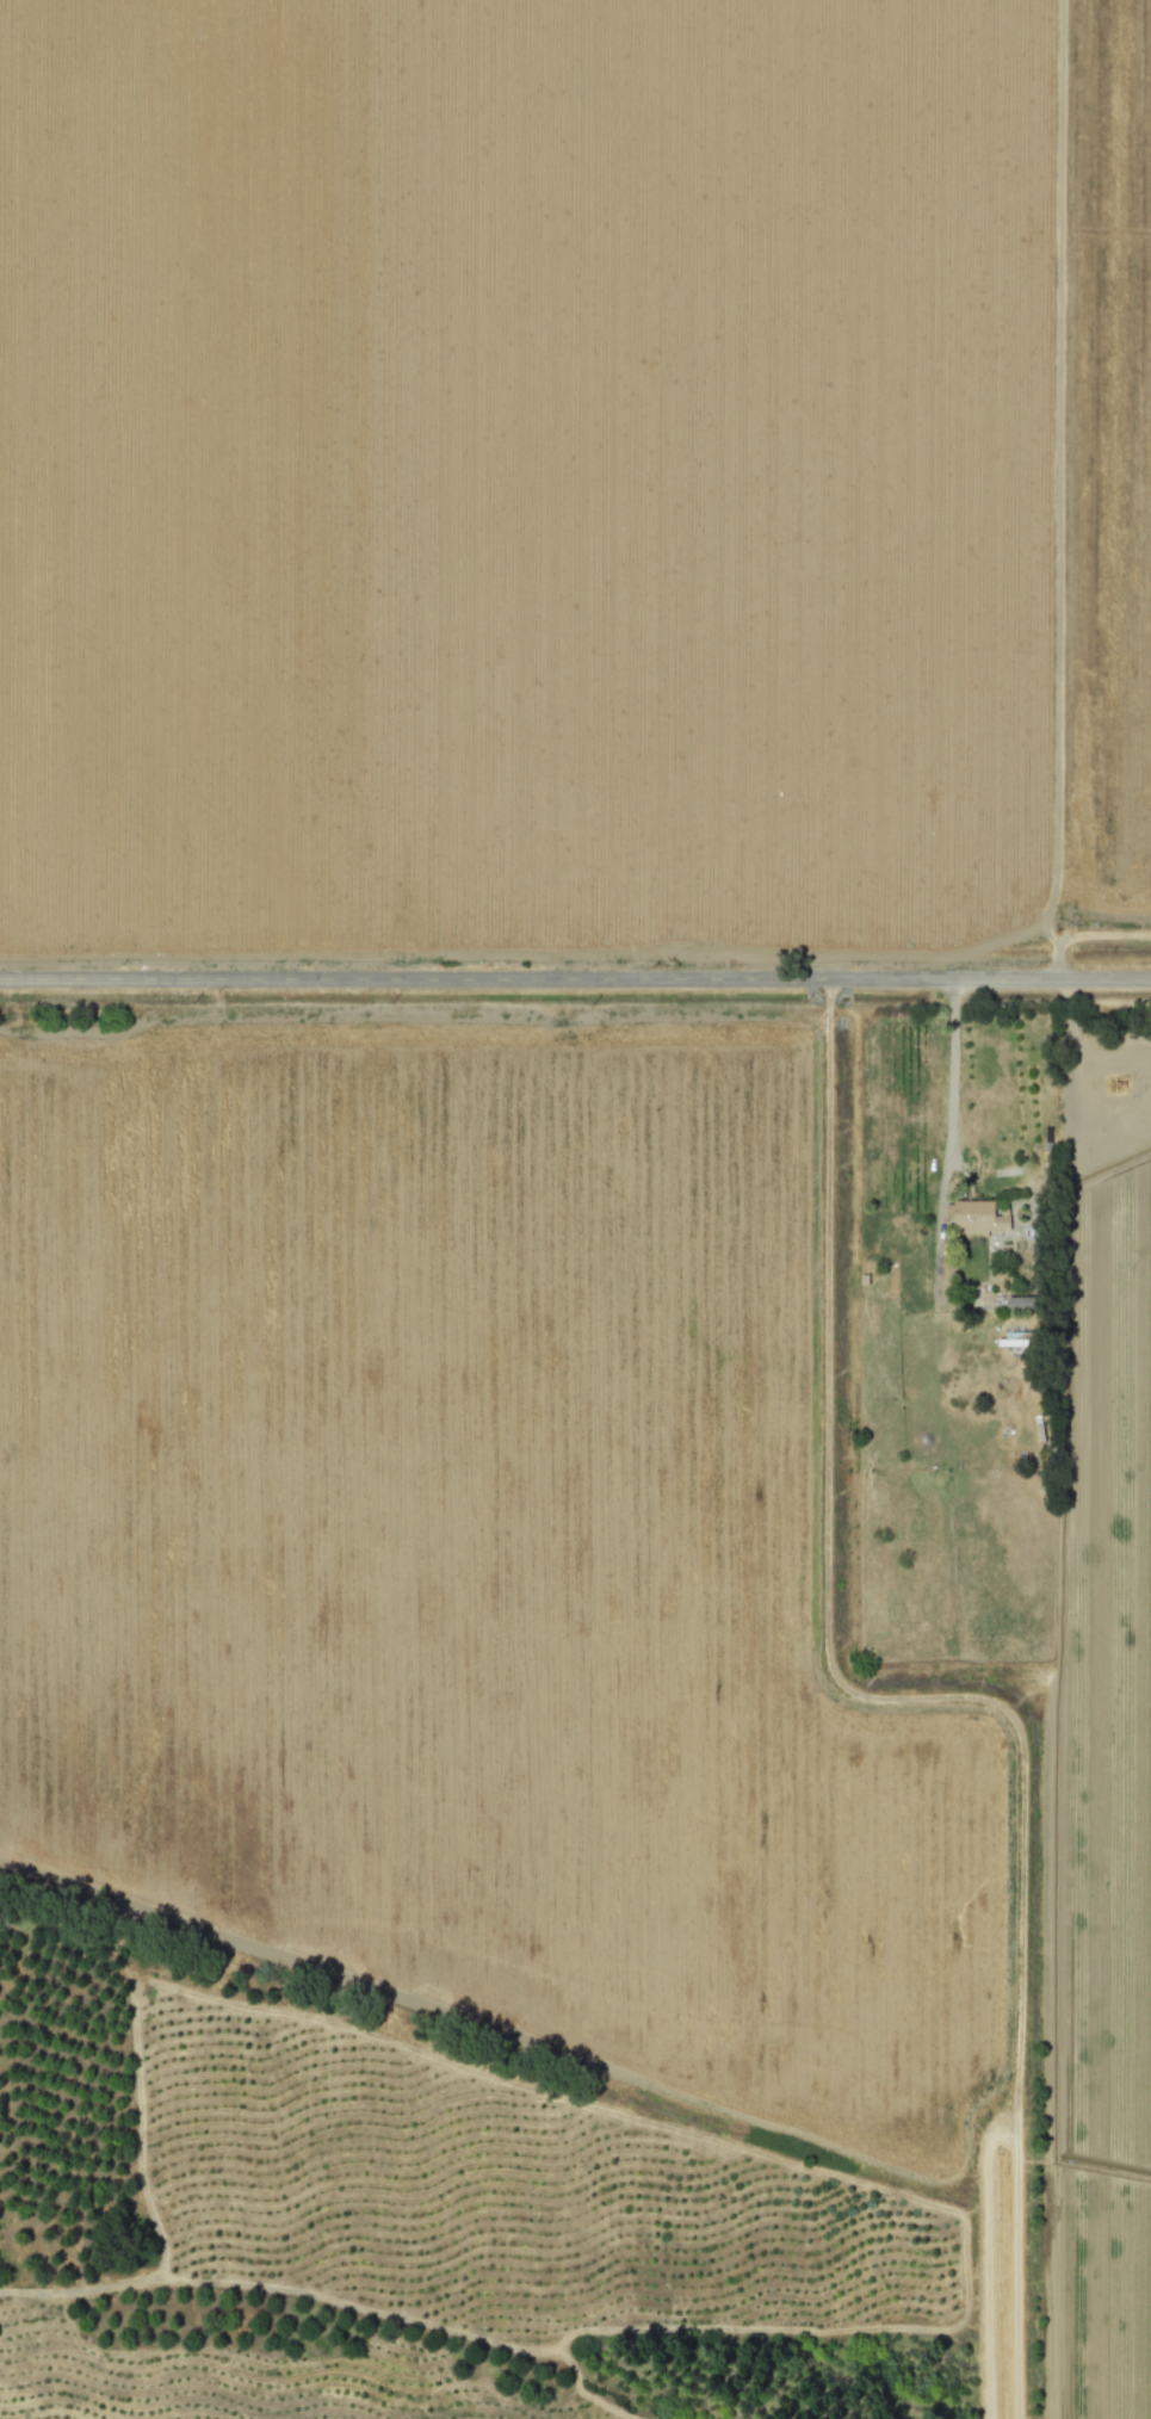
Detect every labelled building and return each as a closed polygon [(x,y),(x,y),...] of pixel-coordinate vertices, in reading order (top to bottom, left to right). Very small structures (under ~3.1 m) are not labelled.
[(963,1235),(985,1235),(985,1231),(1008,1231),(1008,1215),(992,1215),(992,1201),(952,1201),(953,1232),(963,1231),(963,1235)]
